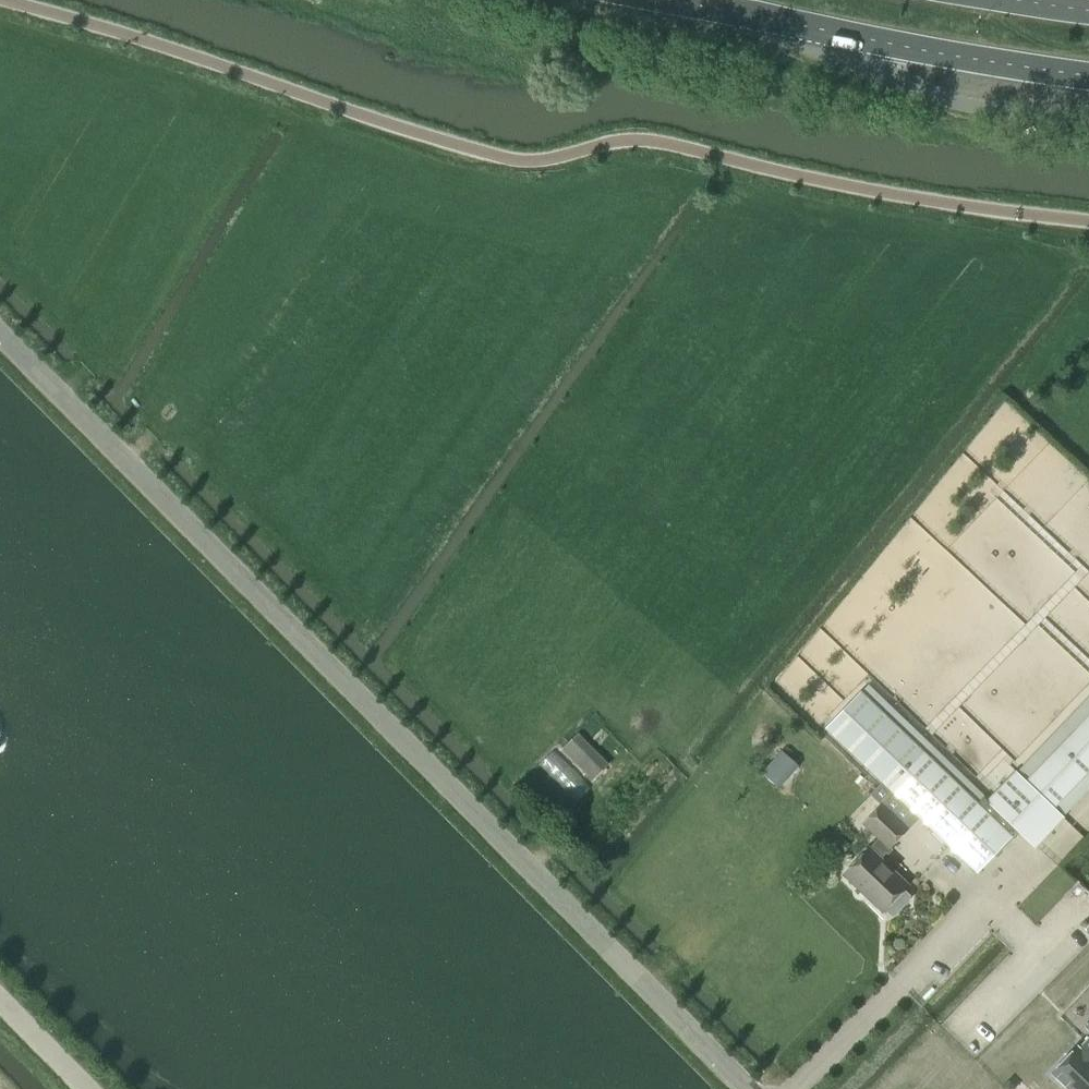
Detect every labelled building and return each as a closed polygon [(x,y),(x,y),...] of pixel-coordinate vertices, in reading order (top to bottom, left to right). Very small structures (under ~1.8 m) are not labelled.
[(826,728),(882,781),(871,792),(882,804),(908,828),(919,816),(976,871),(1011,835),(1010,834),(1016,828),(1035,846),(1064,816),(1054,807),(1088,770),(1088,716),(1027,781),(1016,771),(987,800),(996,808),(990,815),(861,692),(826,728)] [(562,749),(593,780),(609,764),(578,733),(562,749)] [(784,748),(763,770),(781,787),(802,764),(784,748)] [(553,751),(542,762),(581,797),(591,785),(553,751)] [(870,847),(843,874),(882,911),(885,908),(891,914),(895,913),(908,899),(910,895),(904,889),(909,884),(880,857),(908,828),(882,804),(864,823),(880,838),(871,848),(870,847)] [(839,835),(831,844),(844,856),(852,847),(839,835)] [(1053,1074),(1069,1088),(1088,1088),(1088,1045),(1082,1052),(1078,1047),(1053,1074)]
